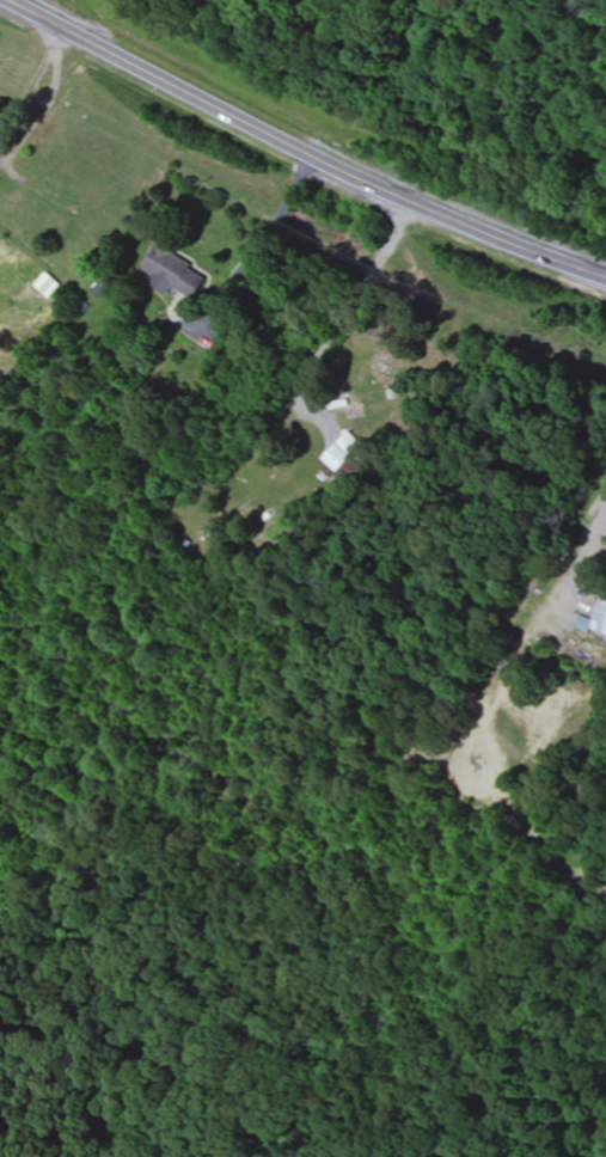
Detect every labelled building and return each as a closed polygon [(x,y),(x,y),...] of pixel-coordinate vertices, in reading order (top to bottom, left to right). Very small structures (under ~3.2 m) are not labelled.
[(141,276),(196,304),(211,272),(157,245),(141,276)] [(47,298),(59,286),(46,273),(34,285),(47,298)] [(365,405),(399,400),(397,382),(342,390),(346,419),(366,416),(365,405)] [(349,456),(361,444),(350,433),(323,460),(345,482),(360,467),(349,456)] [(592,628),(605,634),(605,598),(592,628)]
